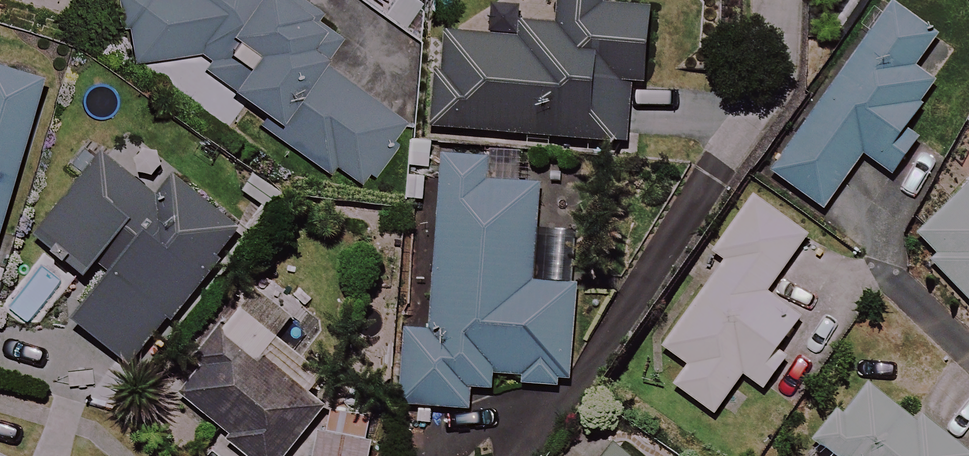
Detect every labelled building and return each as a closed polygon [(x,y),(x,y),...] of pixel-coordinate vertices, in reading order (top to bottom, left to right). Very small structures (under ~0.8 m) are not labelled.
[(206,57),(203,69),(279,117),(270,131),(359,188),(405,117),(324,65),(351,23),(316,0),(123,0),(134,66),(206,57)] [(560,29),(524,26),(523,40),(440,33),(433,128),(631,144),(636,82),(654,83),(660,13),(607,9),(608,0),(562,0),(560,29)] [(867,155),(905,182),(930,143),(910,128),(940,87),(918,71),(942,39),(897,6),(775,173),(827,210),(867,155)] [(0,68),(0,262),(55,85),(0,68)] [(167,201),(107,154),(40,240),(103,290),(78,322),(136,368),(245,230),(183,181),(167,201)] [(579,287),(536,283),(545,166),(446,158),(433,332),(407,330),(401,405),(492,412),(494,381),(571,387),(579,287)] [(922,233),(939,253),(933,257),(968,299),(968,193),(922,233)] [(807,238),(754,201),(716,254),(728,262),(666,348),(691,366),(677,386),(716,415),(745,375),(766,390),(787,359),(779,354),(803,321),(766,295),(807,238)] [(262,286),(174,397),(249,455),(287,455),(324,409),(307,396),(324,373),(278,338),(297,314),(262,286)] [(865,379),(817,443),(835,455),(966,455),(865,379)] [(321,438),(318,455),(376,455),(377,449),(321,438)] [(618,446),(610,455),(631,455),(618,446)]
